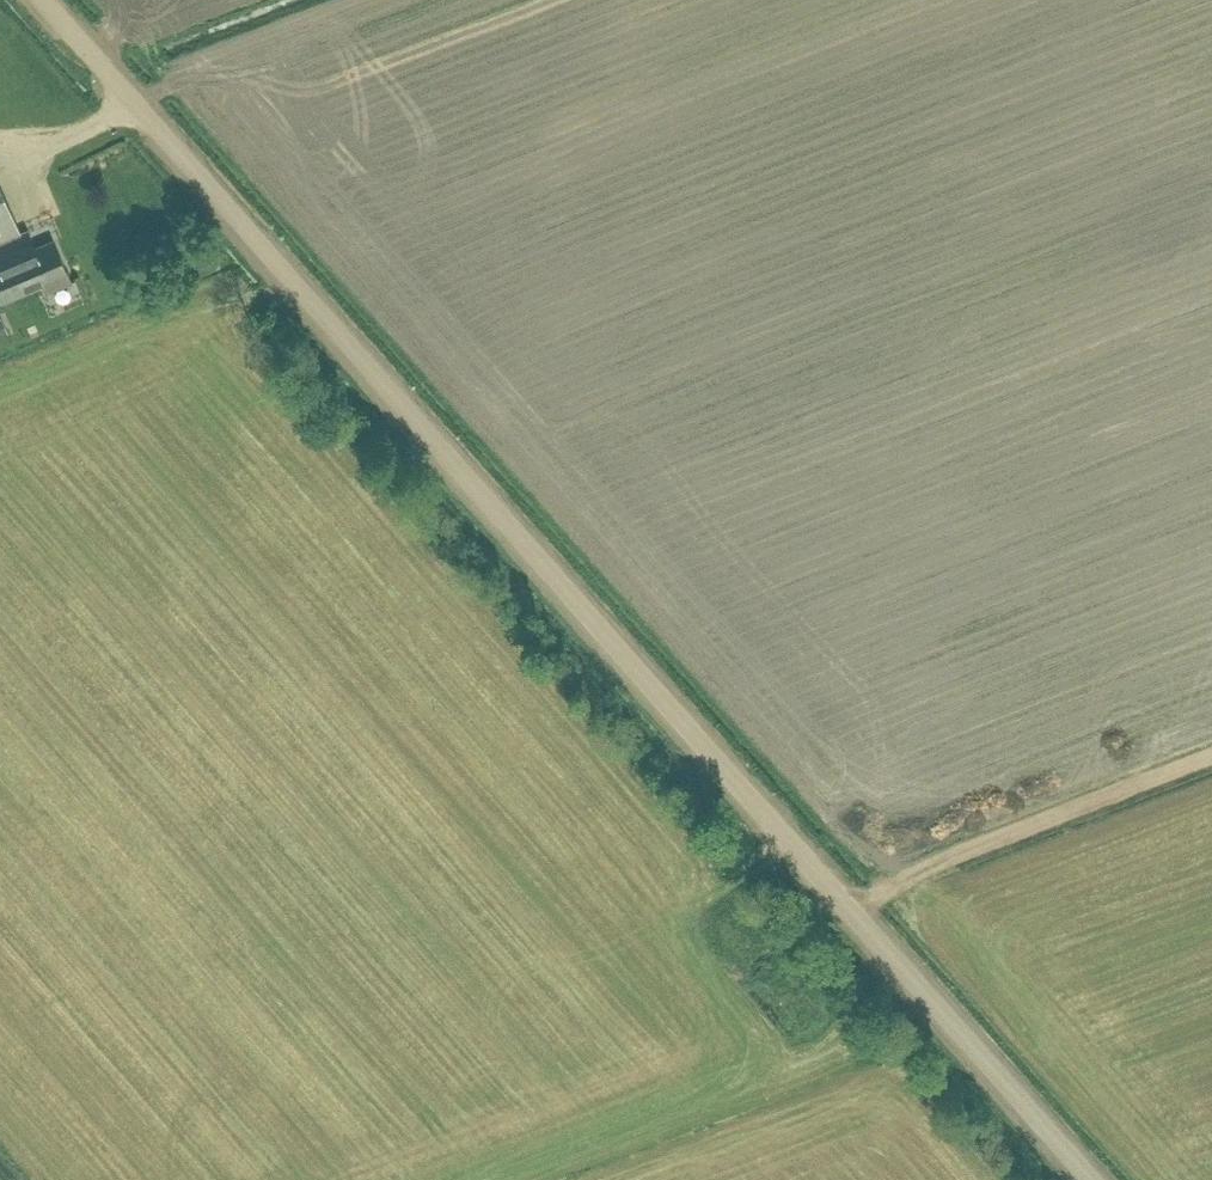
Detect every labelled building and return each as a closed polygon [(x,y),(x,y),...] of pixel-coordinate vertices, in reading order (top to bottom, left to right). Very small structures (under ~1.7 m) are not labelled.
[(0,185),(0,294),(2,300),(41,283),(45,291),(70,281),(53,239),(34,247),(27,230),(20,233),(0,185)]
